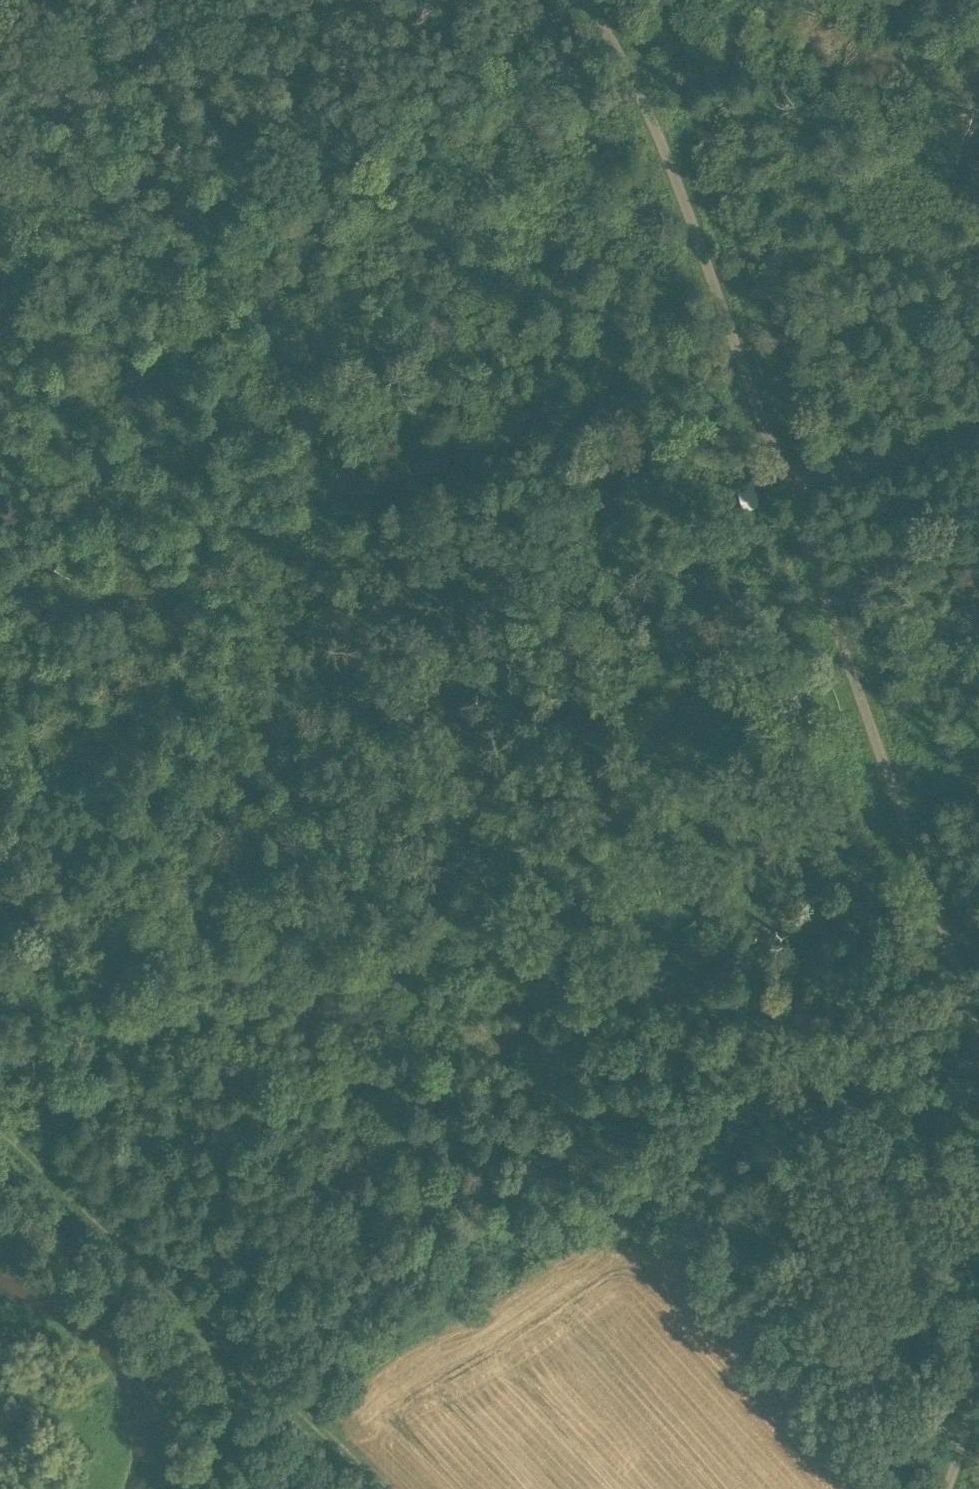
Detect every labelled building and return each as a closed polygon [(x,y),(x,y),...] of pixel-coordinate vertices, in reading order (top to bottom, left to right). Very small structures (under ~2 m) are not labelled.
[(792,684),(798,702),(810,698),(803,680),(792,684)]
